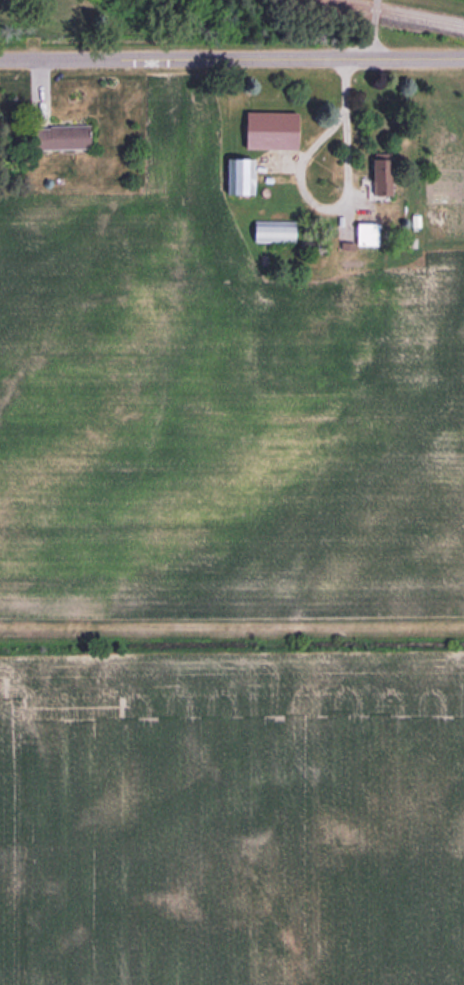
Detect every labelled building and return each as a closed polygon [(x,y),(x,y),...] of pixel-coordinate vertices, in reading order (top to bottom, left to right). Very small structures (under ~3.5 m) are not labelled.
[(297,149),(297,112),(240,112),(240,149),(297,149)] [(84,148),(83,125),(22,126),(23,149),(84,148)] [(250,158),(223,158),(223,195),(250,195),(250,158)] [(368,159),(368,195),(388,195),(388,159),(368,159)] [(295,221),(252,221),(252,241),(295,241),(295,221)]
